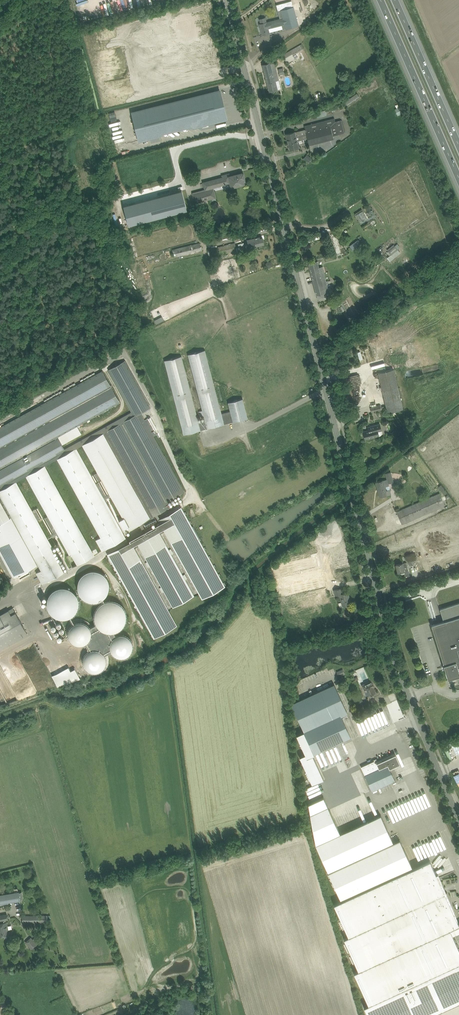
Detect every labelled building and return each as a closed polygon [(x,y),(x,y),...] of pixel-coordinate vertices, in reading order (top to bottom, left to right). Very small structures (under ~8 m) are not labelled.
[(293,6),(292,2),(280,5),(281,10),(278,11),(280,19),(266,22),(260,24),(263,35),(269,33),(268,28),(281,24),(282,29),(298,25),(293,6)] [(293,55),(304,49),(301,44),(283,55),(287,63),(295,59),(293,55)] [(281,89),(279,83),(274,61),(263,64),(269,92),(281,89)] [(191,128),(213,122),(212,119),(215,121),(220,112),(212,107),(216,99),(207,94),(206,95),(206,93),(138,110),(145,140),(155,137),(154,132),(186,124),(191,128)] [(117,121),(115,112),(109,113),(111,123),(117,121)] [(341,120),(335,121),(334,118),(304,125),(305,129),(286,134),(289,147),(290,150),(299,148),(298,145),(296,137),(307,134),(309,144),(333,138),(332,135),(344,132),(341,120)] [(227,188),(244,183),(243,180),(243,178),(244,178),(243,174),(241,174),(241,173),(230,176),(229,174),(227,174),(228,178),(224,179),(227,188)] [(171,193),(165,174),(119,187),(124,206),(171,193)] [(228,178),(227,174),(223,175),(224,177),(203,183),(205,189),(194,192),(194,193),(193,193),(195,203),(216,197),(215,191),(227,188),(224,179),(228,178)] [(171,193),(124,206),(128,224),(187,209),(182,190),(171,193)] [(363,210),(356,214),(360,222),(367,218),(363,210)] [(256,246),(264,243),(263,237),(260,238),(260,236),(247,240),(248,245),(255,243),(256,246)] [(359,240),(350,246),(353,250),(362,244),(359,240)] [(200,242),(172,249),(174,257),(202,250),(200,242)] [(237,250),(236,247),(235,242),(224,245),(225,245),(219,246),(208,249),(210,257),(237,250)] [(389,255),(390,254),(391,254),(397,249),(394,245),(387,250),(388,251),(387,253),(389,255)] [(317,261),(309,263),(316,295),(317,295),(318,299),(326,296),(325,293),(328,292),(322,266),(319,267),(317,261)] [(248,418),(243,398),(228,402),(231,411),(221,413),(205,350),(189,354),(203,410),(199,411),(200,416),(204,415),(206,420),(198,422),(181,356),(165,360),(184,434),(200,430),(248,418)] [(98,471),(92,475),(96,481),(102,478),(124,516),(119,519),(125,531),(135,526),(139,523),(144,532),(130,539),(130,540),(130,541),(121,547),(108,554),(107,554),(154,638),(155,638),(177,625),(135,549),(139,547),(173,607),(195,595),(162,535),(166,532),(203,600),(227,587),(191,523),(182,506),(160,519),(159,519),(161,523),(147,530),(146,531),(143,525),(144,525),(155,518),(154,515),(155,514),(157,513),(170,506),(167,501),(181,493),(151,437),(154,435),(157,433),(155,429),(157,428),(151,417),(145,420),(142,421),(138,414),(141,412),(151,407),(125,361),(121,363),(114,367),(109,370),(131,411),(132,411),(65,449),(62,444),(82,434),(77,425),(78,425),(120,402),(103,373),(102,371),(0,427),(0,528),(1,529),(1,530),(0,531),(0,552),(14,577),(19,575),(20,578),(23,577),(31,572),(29,569),(39,564),(42,569),(37,572),(43,583),(64,571),(53,550),(54,549),(38,520),(42,518),(37,508),(33,510),(17,481),(26,476),(48,516),(43,519),(51,534),(53,537),(58,534),(69,555),(67,556),(73,567),(94,555),(45,467),(47,466),(47,465),(59,458),(102,536),(97,539),(103,550),(124,539),(126,537),(105,499),(110,496),(101,480),(96,483),(77,448),(83,444),(98,471)] [(377,371),(386,412),(402,408),(394,368),(377,371)] [(378,431),(381,430),(380,424),(368,427),(369,427),(370,429),(369,429),(369,430),(363,431),(365,439),(379,436),(378,431)] [(431,436),(422,444),(425,448),(435,440),(431,436)] [(394,482),(391,472),(386,473),(387,479),(376,482),(378,490),(380,497),(391,494),(389,483),(394,482)] [(441,485),(438,487),(444,495),(447,492),(441,485)] [(397,512),(402,524),(445,505),(440,493),(433,496),(397,512)] [(406,561),(397,563),(399,572),(404,571),(405,576),(409,575),(406,561)] [(108,583),(105,576),(99,571),(91,570),(83,574),(79,580),(78,588),(81,595),(87,600),(95,601),(103,598),(107,591),(108,583)] [(79,599),(75,591),(69,587),(61,586),(54,589),(49,595),(48,603),(51,611),(58,615),(66,616),(73,613),(78,607),(79,599)] [(348,595),(347,592),(342,593),(341,588),(334,590),(335,595),(340,594),(343,606),(351,604),(349,598),(349,596),(349,595),(348,595)] [(326,591),(317,593),(319,603),(328,602),(326,591)] [(126,612),(123,605),(116,600),(108,599),(101,602),(96,609),(95,617),(99,624),(105,629),(113,630),(120,626),(125,620),(126,612)] [(440,608),(444,620),(438,622),(431,624),(444,664),(448,678),(458,675),(458,602),(440,608)] [(0,615),(0,649),(28,634),(13,608),(0,615)] [(81,643),(86,640),(90,636),(91,631),(90,626),(86,622),(81,621),(76,621),(71,624),(69,629),(69,634),(72,639),(76,642),(81,643)] [(115,636),(116,635),(114,632),(113,632),(112,632),(111,632),(110,632),(109,632),(107,632),(106,631),(105,631),(104,631),(103,630),(102,630),(102,629),(101,629),(100,628),(99,627),(98,626),(97,625),(97,624),(92,626),(93,627),(93,628),(94,629),(94,630),(94,631),(94,632),(94,633),(94,634),(94,635),(94,636),(94,637),(93,638),(93,639),(92,640),(92,641),(91,642),(90,643),(89,644),(88,644),(88,645),(87,645),(88,648),(89,647),(90,647),(91,646),(92,646),(93,646),(94,646),(95,646),(96,646),(97,646),(98,646),(99,647),(100,647),(101,647),(102,648),(103,649),(104,649),(105,650),(105,651),(106,652),(107,652),(107,653),(111,651),(111,650),(111,649),(110,648),(110,647),(110,646),(110,645),(110,644),(110,643),(111,642),(111,641),(111,640),(112,639),(113,638),(114,637),(115,636)] [(124,656),(128,654),(132,650),(133,645),(132,639),(128,636),(123,634),(118,635),(113,638),(111,642),(111,648),(114,652),(118,655),(124,656)] [(97,670),(101,668),(105,664),(106,659),(105,654),(101,650),(96,648),(91,649),(86,652),(84,657),(84,662),(87,667),(91,670),(97,670)] [(56,687),(64,683),(59,671),(51,675),(56,687)] [(371,693),(376,691),(373,685),(373,684),(371,680),(361,685),(366,695),(371,693)] [(297,734),(305,753),(300,756),(312,784),(324,778),(312,754),(351,737),(340,714),(347,711),(335,684),(291,703),(304,731),(297,734)] [(390,769),(400,764),(395,753),(377,761),(376,760),(361,767),(372,791),(395,780),(390,769)] [(425,793),(396,803),(401,816),(430,805),(425,793)] [(324,796),(308,803),(315,845),(340,901),(413,867),(400,839),(394,842),(381,814),(340,833),(324,796)] [(421,857),(439,851),(437,845),(436,845),(434,838),(417,844),(419,848),(421,847),(423,851),(420,852),(421,857)] [(340,901),(333,904),(347,936),(343,938),(357,970),(353,972),(369,1004),(458,963),(458,947),(450,928),(458,924),(458,923),(444,891),(445,891),(445,888),(443,888),(430,860),(413,867),(340,901)] [(19,890),(0,893),(0,904),(9,903),(9,901),(20,899),(19,892),(19,890)] [(46,915),(23,915),(23,923),(46,923),(46,915)] [(25,942),(31,949),(37,943),(31,937),(25,942)]
